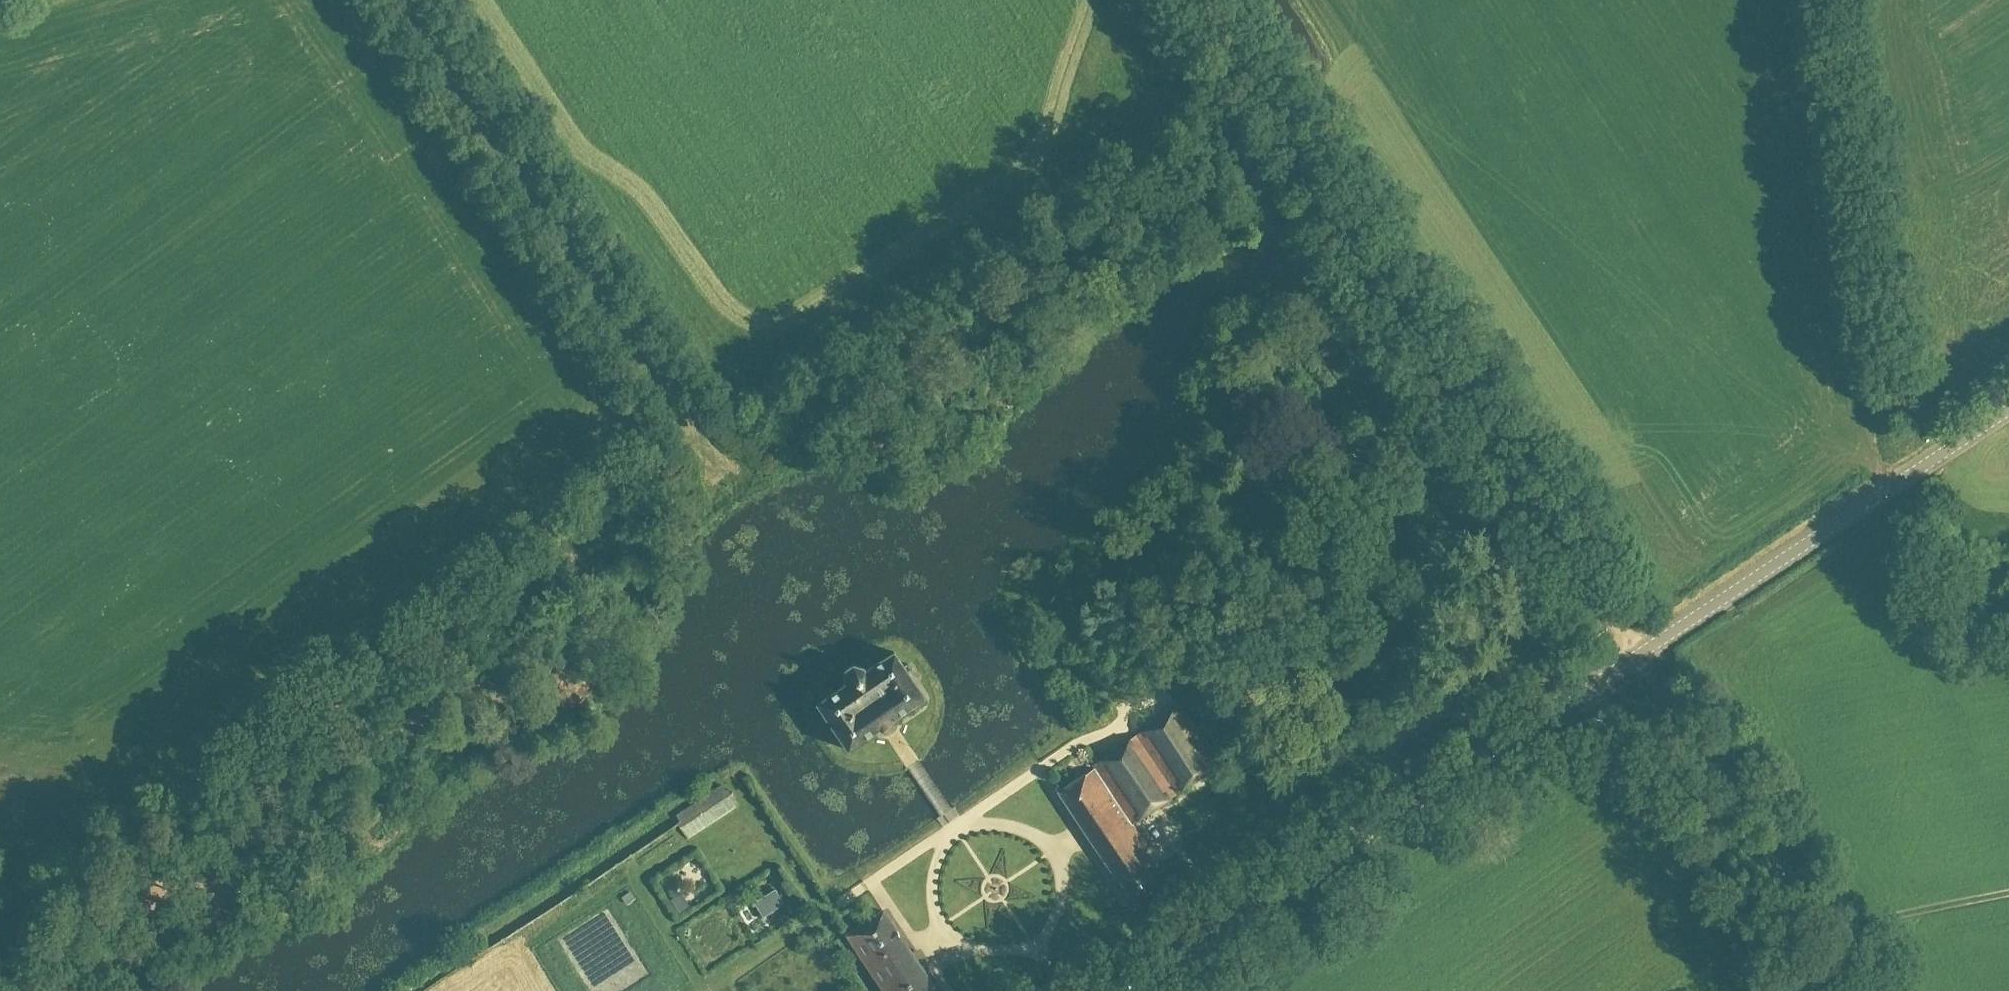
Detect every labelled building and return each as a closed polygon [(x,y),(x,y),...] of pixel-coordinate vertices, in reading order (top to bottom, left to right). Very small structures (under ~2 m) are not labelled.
[(854,663),(846,669),(844,679),(847,682),(818,702),(848,748),(926,696),(895,650),(866,669),(864,666),(854,663)] [(1704,699),(1699,693),(1695,697),(1700,703),(1704,699)] [(1098,847),(1134,822),(1221,762),(1180,702),(1092,762),(1095,766),(1060,791),(1098,847)] [(726,790),(722,783),(676,814),(680,820),(678,821),(689,839),(741,804),(730,788),(726,790)] [(1134,822),(1098,847),(1136,902),(1160,886),(1136,851),(1148,843),(1134,822)] [(772,910),(784,903),(775,888),(763,896),(772,910)] [(886,908),(850,932),(890,990),(941,990),(886,908)] [(843,957),(839,950),(834,953),(838,960),(843,957)]
